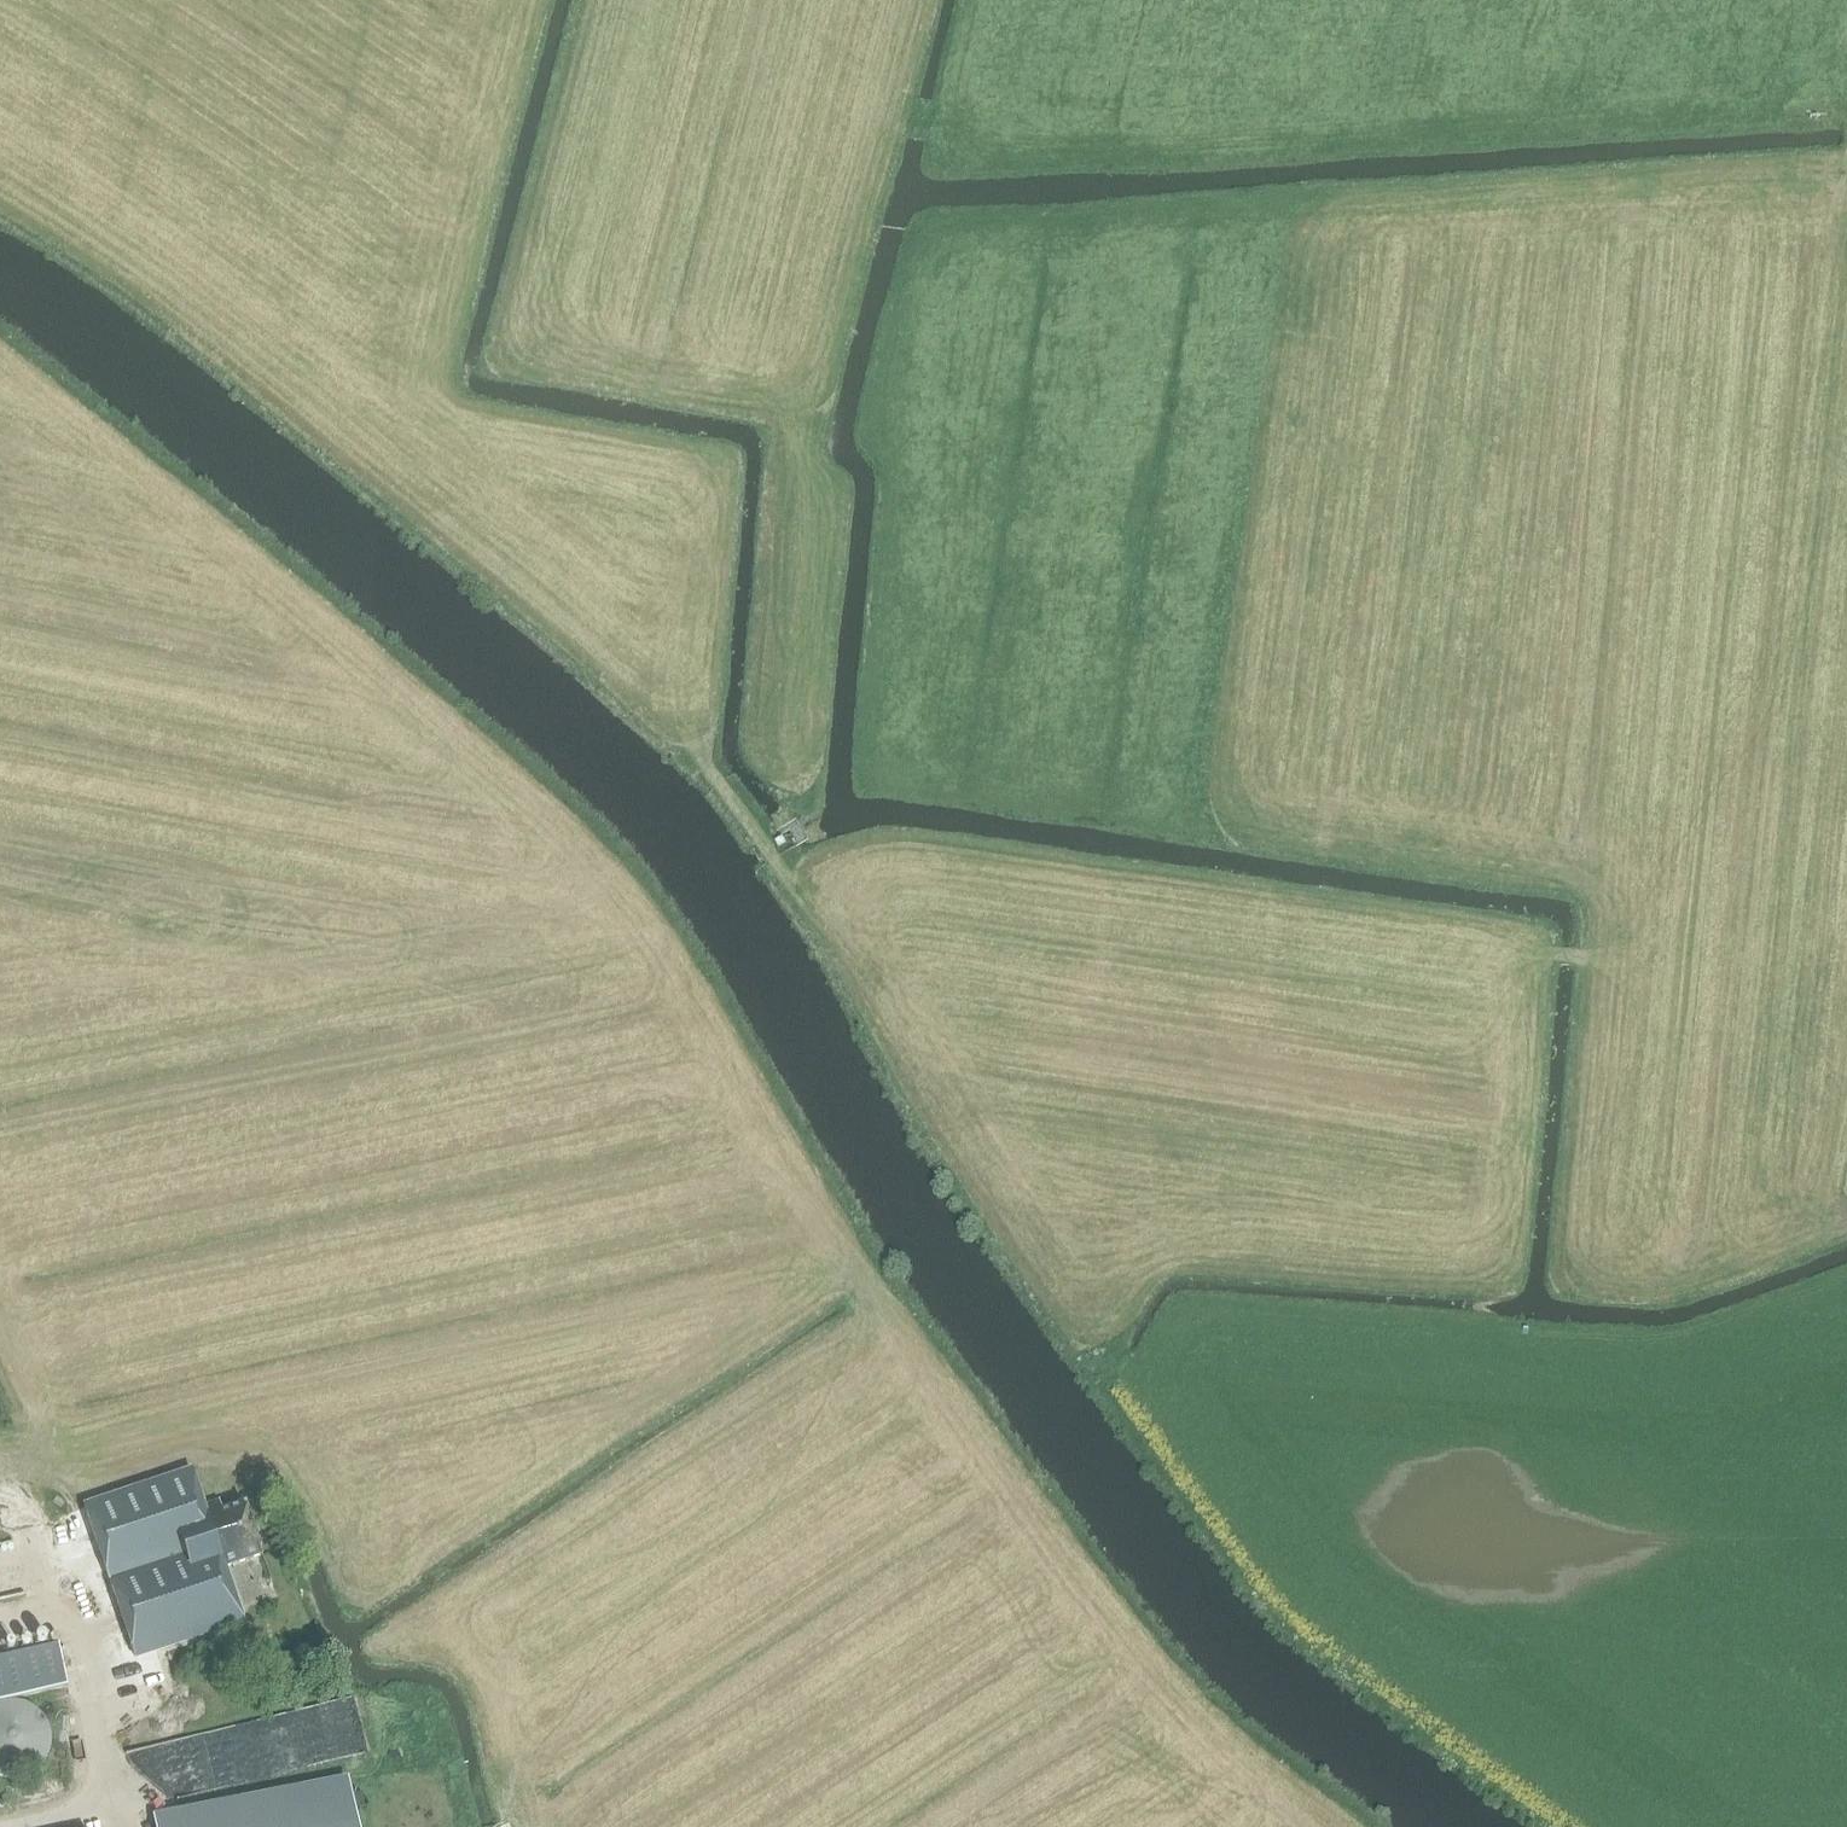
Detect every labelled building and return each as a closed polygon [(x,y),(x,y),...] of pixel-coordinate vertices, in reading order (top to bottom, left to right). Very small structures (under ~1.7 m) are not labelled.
[(197,1479),(87,1514),(121,1614),(119,1614),(133,1659),(134,1658),(143,1684),(164,1677),(154,1650),(242,1621),(243,1620),(241,1614),(225,1566),(260,1554),(242,1502),(221,1509),(218,1499),(205,1503),(204,1501),(197,1479)] [(65,1686),(57,1643),(0,1656),(0,1701),(65,1686)] [(50,1738),(48,1726),(42,1716),(34,1707),(23,1702),(11,1700),(0,1701),(0,1775),(11,1777),(23,1775),(34,1769),(42,1761),(48,1750),(50,1738)] [(154,1826),(357,1826),(346,1776),(151,1814),(154,1826)] [(58,1780),(28,1790),(32,1802),(62,1793),(58,1780)]
